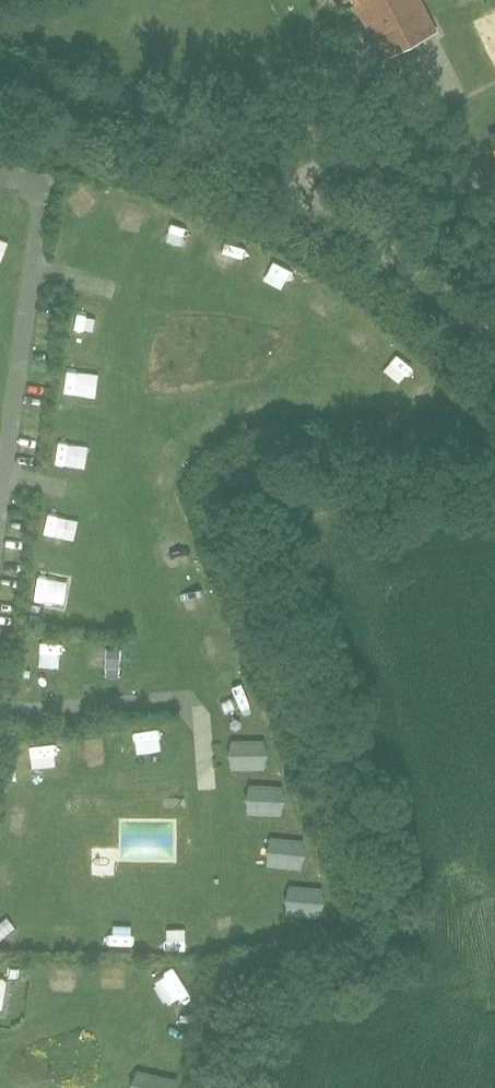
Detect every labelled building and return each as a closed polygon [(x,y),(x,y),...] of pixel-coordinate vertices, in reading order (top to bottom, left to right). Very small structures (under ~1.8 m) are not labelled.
[(383,58),(434,31),(417,0),(353,0),(383,58)] [(340,93),(355,89),(352,80),(338,84),(340,93)] [(179,220),(176,241),(200,244),(203,223),(179,220)]
